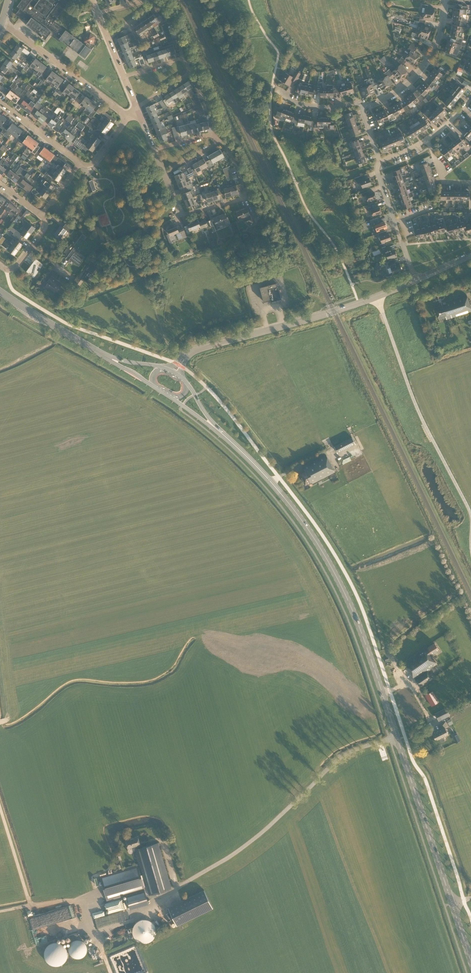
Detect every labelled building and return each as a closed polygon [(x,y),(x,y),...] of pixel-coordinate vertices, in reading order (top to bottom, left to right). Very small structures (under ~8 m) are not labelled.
[(48,0),(39,0),(37,2),(35,0),(22,0),(17,6),(20,8),(15,14),(22,19),(24,17),(29,21),(26,25),(46,40),(49,34),(59,42),(61,40),(85,58),(93,48),(92,44),(94,40),(94,36),(90,33),(86,34),(84,37),(84,41),(87,44),(86,45),(66,30),(65,31),(54,22),(70,0),(48,0)] [(424,13),(434,15),(435,8),(427,7),(428,5),(421,4),(421,7),(422,7),(422,13),(424,13)] [(454,8),(454,13),(462,14),(466,15),(466,9),(468,10),(468,6),(462,6),(461,9),(454,8)] [(158,12),(153,15),(157,21),(158,23),(163,20),(158,12)] [(424,13),(422,13),(420,12),(419,18),(419,21),(425,22),(425,20),(433,21),(434,15),(424,13)] [(461,19),(462,14),(454,13),(453,19),(460,19),(460,23),(466,24),(467,20),(461,19)] [(152,24),(157,21),(153,15),(148,18),(152,24)] [(143,21),(148,27),(150,26),(152,28),(154,27),(152,24),(148,18),(143,21)] [(143,21),(139,24),(144,33),(149,30),(147,28),(148,27),(143,21)] [(424,25),(425,22),(419,21),(418,24),(416,29),(429,33),(431,28),(424,25)] [(465,27),(466,24),(460,23),(459,26),(452,24),(451,29),(459,31),(459,32),(463,32),(464,27),(465,27)] [(144,33),(139,24),(134,28),(138,34),(139,36),(144,33)] [(429,33),(416,29),(413,38),(419,40),(420,37),(427,39),(429,33)] [(457,36),(456,39),(462,41),(463,38),(461,37),(463,32),(459,32),(459,31),(451,29),(449,34),(451,35),(455,36),(456,36),(457,36)] [(121,45),(127,42),(126,38),(130,37),(129,34),(125,36),(118,39),(121,45)] [(461,44),(462,41),(456,39),(456,40),(455,42),(450,41),(449,40),(448,40),(446,45),(454,48),(459,50),(461,45),(461,44)] [(130,48),(130,47),(127,42),(121,45),(123,50),(130,48)] [(416,47),(414,46),(415,45),(411,42),(406,50),(406,49),(405,49),(403,51),(408,54),(416,60),(419,55),(413,51),(416,47)] [(14,50),(24,57),(25,58),(25,59),(28,55),(22,51),(23,49),(18,44),(14,50)] [(173,44),(167,46),(171,55),(176,54),(173,44)] [(160,59),(165,57),(161,45),(159,46),(159,48),(157,49),(160,59)] [(165,57),(171,55),(167,46),(162,47),(161,45),(165,57)] [(459,50),(446,45),(444,50),(451,52),(450,55),(456,57),(457,54),(459,50)] [(125,56),(132,53),(132,52),(131,50),(133,49),(132,46),(130,47),(130,48),(123,50),(125,56)] [(151,51),(154,61),(160,59),(157,49),(154,50),(153,48),(151,49),(151,51)] [(24,57),(14,50),(10,55),(15,59),(17,57),(22,61),(25,58),(24,57)] [(149,62),(154,61),(151,51),(147,52),(146,50),(142,52),(145,60),(148,59),(149,62)] [(132,53),(125,56),(128,62),(138,58),(139,57),(142,56),(141,53),(138,54),(137,57),(136,56),(135,56),(133,56),(132,53)] [(400,59),(404,63),(406,61),(412,65),(416,60),(408,54),(405,58),(402,56),(401,57),(400,59)] [(145,64),(142,56),(139,57),(138,58),(128,62),(130,68),(137,65),(135,62),(139,60),(141,65),(145,64)] [(13,71),(15,73),(17,70),(11,66),(13,63),(7,58),(3,64),(13,71)] [(32,63),(29,61),(24,68),(23,69),(26,71),(27,70),(29,67),(32,69),(34,71),(36,69),(41,63),(36,59),(35,59),(32,63)] [(388,68),(393,64),(389,59),(384,63),(388,68)] [(400,64),(396,68),(403,75),(407,71),(402,65),(404,63),(400,59),(398,61),(400,64)] [(41,80),(46,74),(43,72),(47,67),(41,63),(36,69),(39,72),(37,74),(40,76),(38,78),(41,80)] [(3,64),(0,68),(0,69),(5,73),(8,75),(10,71),(12,73),(13,71),(3,64)] [(470,66),(465,64),(463,69),(467,71),(470,73),(470,66)] [(403,75),(396,68),(394,70),(391,67),(389,69),(387,70),(391,75),(393,74),(398,79),(403,75)] [(431,72),(438,78),(442,74),(444,75),(446,73),(441,69),(439,72),(434,68),(431,72)] [(384,77),(382,78),(387,87),(392,83),(389,77),(391,75),(387,70),(385,72),(383,74),(384,77)] [(41,80),(43,81),(44,82),(46,80),(48,82),(50,85),(53,82),(58,75),(53,71),(49,76),(46,74),(41,80)] [(298,77),(300,73),(296,71),(294,74),(292,76),(285,72),(280,80),(289,86),(292,81),(296,82),(299,77),(298,77)] [(433,81),(431,83),(435,87),(437,88),(439,86),(437,84),(435,82),(438,78),(431,72),(427,77),(433,81)] [(55,91),(58,93),(62,86),(60,84),(63,79),(58,75),(53,82),(55,84),(54,86),(57,88),(55,91)] [(369,85),(366,86),(369,95),(375,93),(373,86),(375,85),(373,79),(372,79),(371,77),(367,79),(369,85)] [(387,87),(382,78),(377,81),(375,78),(373,79),(375,85),(378,84),(382,90),(387,87)] [(333,94),(337,93),(336,85),(335,79),(332,80),(333,85),(333,88),(326,88),(327,97),(333,97),(333,94)] [(18,91),(20,88),(17,86),(16,84),(17,83),(14,80),(13,82),(10,86),(11,87),(12,88),(10,90),(6,96),(11,99),(15,94),(18,91)] [(345,85),(347,94),(354,92),(352,87),(355,86),(353,80),(350,81),(348,82),(348,84),(345,85)] [(188,90),(190,95),(194,93),(191,88),(193,87),(189,81),(184,84),(188,90)] [(295,91),(297,92),(306,94),(309,83),(300,81),(299,84),(298,84),(295,91)] [(435,87),(431,83),(429,85),(424,81),(421,85),(427,92),(429,90),(431,92),(433,89),(435,87)] [(314,85),(309,83),(306,94),(312,96),(313,91),(317,91),(317,85),(316,85),(314,85)] [(369,95),(366,86),(363,87),(362,83),(359,84),(356,85),(358,91),(361,90),(363,97),(369,95)] [(461,87),(458,85),(456,83),(452,88),(455,90),(462,95),(463,93),(462,93),(466,88),(462,85),(461,87)] [(66,92),(70,95),(75,88),(69,84),(65,89),(62,86),(58,93),(57,94),(60,96),(62,92),(65,94),(66,92)] [(184,84),(179,87),(185,96),(187,94),(185,92),(188,90),(184,84)] [(336,85),(337,93),(341,93),(341,96),(347,94),(345,85),(342,86),(341,84),(338,85),(336,85)] [(319,85),(317,85),(317,91),(320,92),(320,97),(327,97),(326,88),(323,88),(323,86),(320,85),(319,85)] [(426,104),(429,102),(425,98),(427,96),(425,93),(427,92),(421,85),(417,89),(421,93),(419,95),(423,100),(426,104)] [(185,96),(179,87),(174,90),(178,96),(180,99),(185,96)] [(15,94),(11,99),(16,103),(20,97),(18,96),(22,90),(20,88),(18,91),(15,94)] [(80,92),(75,88),(70,95),(72,97),(71,99),(73,101),(72,103),(74,105),(79,99),(76,97),(80,92)] [(174,99),(178,96),(174,90),(170,93),(174,99)] [(460,97),(462,95),(455,90),(451,94),(457,99),(459,96),(460,97)] [(413,92),(408,96),(414,103),(416,102),(418,104),(423,100),(419,95),(417,97),(413,92)] [(174,99),(170,93),(165,96),(166,99),(163,100),(167,106),(170,104),(172,103),(173,105),(176,103),(174,99)] [(457,99),(451,94),(448,98),(455,104),(456,102),(455,102),(457,99)] [(414,103),(408,96),(404,99),(408,104),(405,106),(409,111),(411,109),(414,107),(412,105),(414,103)] [(25,109),(33,98),(31,97),(29,99),(26,102),(24,100),(20,106),(25,109)] [(83,105),(86,107),(91,100),(86,97),(82,101),(79,99),(74,105),(78,108),(80,104),(82,106),(83,105)] [(33,98),(25,109),(29,113),(33,107),(31,106),(34,103),(33,102),(35,100),(33,98)] [(455,104),(448,98),(444,103),(450,108),(452,105),(453,106),(455,104)] [(91,100),(86,107),(89,110),(88,111),(91,112),(88,116),(91,118),(96,112),(93,110),(97,105),(91,100)] [(410,112),(409,111),(405,106),(403,107),(399,102),(395,105),(399,113),(404,110),(407,114),(410,112)] [(158,109),(157,107),(154,108),(153,104),(146,107),(149,113),(158,109)] [(395,116),(399,113),(395,105),(390,107),(393,113),(390,114),(393,120),(396,118),(395,116)] [(441,106),(437,110),(443,117),(444,115),(444,114),(446,112),(441,106)] [(44,111),(47,108),(45,107),(43,110),(42,109),(39,112),(37,110),(33,116),(38,119),(42,114),(44,111)] [(102,116),(103,115),(105,112),(99,107),(96,112),(102,116)] [(149,113),(151,119),(158,116),(156,113),(160,111),(159,108),(158,109),(149,113)] [(282,116),(286,118),(289,110),(283,108),(282,109),(278,108),(275,117),(279,119),(281,119),(282,116)] [(295,113),(289,110),(286,118),(292,120),(291,122),(294,123),(296,117),(293,116),(295,113)] [(390,121),(393,120),(390,114),(388,116),(385,110),(380,112),(384,121),(389,119),(390,121)] [(441,118),(443,117),(437,110),(432,113),(438,119),(440,117),(441,118)] [(112,117),(105,112),(103,115),(105,117),(103,120),(104,121),(102,123),(110,129),(114,123),(111,121),(112,120),(111,119),(112,117)] [(344,114),(346,120),(357,116),(356,113),(353,115),(351,112),(344,114)] [(385,123),(384,121),(380,112),(375,114),(377,120),(374,121),(377,126),(385,123)] [(439,120),(438,119),(432,113),(430,115),(429,114),(427,116),(433,123),(436,121),(437,122),(439,120)] [(42,114),(38,119),(43,123),(47,117),(42,114)] [(299,118),(296,117),(294,123),(298,124),(298,122),(304,123),(306,115),(299,114),(299,116),(299,118)] [(48,124),(53,128),(61,117),(59,115),(58,117),(56,115),(53,119),(52,119),(48,124)] [(312,117),(306,115),(304,123),(308,124),(307,126),(310,126),(314,127),(314,121),(311,120),(312,117)] [(151,119),(153,125),(160,122),(158,116),(151,119)] [(357,116),(346,120),(348,125),(355,122),(354,119),(358,118),(357,116)] [(61,117),(53,128),(58,131),(62,126),(61,125),(64,121),(62,120),(63,118),(61,117)] [(323,125),(324,125),(324,117),(317,117),(317,121),(314,121),(314,127),(317,127),(323,127),(323,125)] [(330,117),(324,117),(324,125),(327,125),(327,129),(333,129),(333,128),(333,121),(330,121),(330,117)] [(420,123),(425,131),(427,129),(426,128),(429,126),(425,120),(420,123)] [(156,130),(163,128),(161,123),(162,122),(162,121),(160,122),(153,125),(156,130)] [(79,122),(75,127),(81,131),(85,126),(79,122)] [(10,126),(7,124),(3,129),(6,131),(6,133),(10,136),(12,134),(17,127),(12,123),(10,126)] [(106,134),(110,129),(102,123),(100,126),(99,126),(97,128),(95,126),(92,129),(98,134),(101,131),(106,134)] [(414,123),(409,127),(410,129),(415,137),(417,135),(417,134),(419,132),(415,126),(414,124),(414,123)] [(415,126),(419,132),(422,131),(423,132),(425,131),(420,123),(415,126)] [(182,135),(187,134),(185,124),(185,125),(185,124),(176,127),(178,133),(181,132),(182,135)] [(66,138),(74,127),(73,125),(72,127),(69,125),(66,129),(65,129),(61,134),(66,138)] [(361,126),(350,130),(352,136),(359,133),(358,130),(362,129),(361,126)] [(17,127),(12,134),(17,138),(16,139),(19,141),(23,136),(20,134),(23,131),(17,127)] [(74,127),(66,138),(71,141),(75,136),(73,135),(76,132),(74,131),(75,131),(76,128),(74,127)] [(163,128),(156,130),(158,136),(168,132),(165,127),(163,128)] [(413,138),(415,137),(410,129),(409,127),(404,130),(405,132),(410,139),(413,137),(413,138)] [(96,137),(98,134),(92,129),(90,132),(93,134),(91,137),(92,138),(90,141),(97,146),(101,141),(96,137)] [(470,138),(470,134),(467,130),(463,134),(469,140),(470,138)] [(168,132),(158,136),(161,142),(167,139),(166,136),(169,135),(168,132)] [(405,141),(402,134),(401,132),(396,134),(396,136),(400,145),(402,144),(402,142),(405,141)] [(23,142),(28,146),(34,139),(28,135),(26,138),(23,136),(19,141),(22,143),(23,142)] [(392,135),(390,136),(391,138),(394,146),(397,144),(398,145),(400,145),(396,136),(395,137),(393,138),(392,135)] [(77,137),(73,143),(80,148),(81,147),(83,148),(85,150),(88,148),(93,151),(97,146),(90,141),(88,144),(86,142),(83,144),(80,142),(82,140),(80,138),(77,137)] [(386,140),(389,149),(392,148),(391,147),(394,146),(391,138),(390,137),(388,138),(388,139),(386,140)] [(455,141),(460,148),(465,144),(460,137),(455,141)] [(385,138),(379,140),(380,143),(383,150),(387,149),(387,150),(389,149),(386,140),(385,138)] [(36,153),(40,147),(37,145),(39,142),(34,139),(28,146),(27,148),(29,149),(30,147),(34,150),(32,152),(35,154),(36,153)] [(350,148),(353,147),(364,143),(363,141),(359,142),(358,139),(355,140),(355,139),(349,141),(350,142),(349,143),(350,148)] [(456,151),(457,153),(459,151),(458,150),(460,148),(455,141),(451,145),(456,151)] [(353,147),(354,153),(362,150),(361,147),(365,145),(364,143),(353,147)] [(452,155),(456,151),(451,145),(446,148),(452,155)] [(39,155),(43,159),(50,150),(44,147),(43,149),(40,147),(36,153),(39,155)] [(447,159),(452,155),(446,148),(442,152),(447,159)] [(214,152),(219,159),(224,156),(226,158),(228,156),(225,150),(222,152),(220,149),(214,152)] [(50,150),(43,159),(48,162),(46,165),(49,167),(50,166),(52,163),(54,161),(56,158),(53,156),(55,154),(50,150)] [(208,160),(212,166),(215,164),(214,162),(219,159),(214,152),(209,155),(211,158),(208,160)] [(368,156),(367,154),(356,158),(358,163),(366,161),(364,158),(368,156)] [(55,161),(54,162),(57,165),(57,166),(56,167),(58,168),(56,171),(63,176),(66,172),(67,171),(66,170),(62,167),(63,165),(66,163),(58,157),(56,159),(55,161)] [(203,158),(198,161),(202,169),(208,166),(209,167),(212,166),(208,160),(205,162),(203,158)] [(5,161),(0,167),(0,173),(2,174),(6,169),(9,164),(5,161)] [(197,172),(202,169),(198,161),(192,164),(194,168),(191,169),(194,174),(195,175),(198,174),(197,172)] [(420,165),(422,170),(430,167),(429,165),(428,166),(427,162),(420,165)] [(11,179),(20,166),(18,165),(16,167),(15,169),(13,168),(11,170),(10,170),(6,175),(11,179)] [(20,173),(23,176),(27,171),(20,166),(11,179),(16,182),(20,177),(18,175),(20,173)] [(185,179),(192,176),(194,174),(191,169),(190,167),(187,169),(190,173),(184,175),(182,171),(179,172),(179,174),(174,176),(177,182),(185,179)] [(422,170),(423,176),(431,173),(430,170),(431,170),(430,167),(422,170)] [(392,180),(393,182),(403,179),(401,175),(403,175),(406,174),(405,172),(402,173),(401,169),(393,172),(394,176),(392,176),(394,180),(392,180)] [(31,174),(27,171),(23,176),(26,178),(25,181),(23,179),(19,184),(24,188),(31,178),(29,177),(31,174)] [(59,181),(63,176),(56,171),(53,174),(52,173),(50,175),(46,172),(44,175),(46,176),(52,181),(54,178),(59,181)] [(365,179),(364,174),(354,178),(356,184),(360,182),(362,187),(372,184),(369,178),(365,179)] [(46,185),(44,187),(50,192),(54,187),(50,183),(52,181),(46,176),(44,175),(42,177),(46,181),(44,183),(46,185)] [(31,178),(24,188),(28,192),(32,186),(31,186),(33,184),(32,183),(34,180),(31,178)] [(435,180),(434,178),(425,181),(427,187),(435,184),(433,181),(435,180)] [(186,189),(193,186),(192,183),(189,184),(188,181),(186,182),(185,179),(177,182),(180,188),(185,186),(186,189)] [(404,182),(403,179),(393,182),(393,184),(395,184),(396,187),(409,183),(408,180),(405,181),(405,182),(404,182)] [(89,189),(94,187),(92,180),(86,182),(89,189)] [(397,190),(396,191),(396,193),(406,190),(405,186),(406,185),(407,186),(410,185),(409,183),(396,187),(397,190)] [(232,195),(229,185),(227,185),(227,187),(224,188),(223,184),(219,185),(220,187),(222,194),(225,193),(226,197),(232,195)] [(229,185),(232,195),(238,194),(237,191),(242,189),(240,184),(232,186),(232,184),(229,185)] [(420,189),(418,190),(419,193),(421,192),(428,190),(429,192),(438,189),(437,187),(436,187),(435,184),(427,187),(420,189)] [(195,192),(193,186),(186,189),(187,192),(182,194),(184,200),(193,197),(191,194),(193,193),(195,192)] [(50,192),(44,187),(42,190),(39,188),(37,191),(34,188),(31,191),(39,197),(41,194),(46,198),(50,192)] [(212,191),(214,200),(220,198),(219,194),(222,194),(220,187),(217,188),(218,190),(212,191)] [(202,192),(202,193),(203,199),(207,198),(208,202),(214,200),(212,191),(211,190),(208,191),(209,192),(205,193),(205,191),(202,192)] [(406,190),(396,193),(397,195),(399,195),(400,198),(413,193),(412,191),(409,192),(409,193),(408,193),(406,190)] [(367,191),(361,193),(362,196),(364,196),(366,195),(368,201),(369,204),(372,202),(371,200),(375,199),(376,198),(374,192),(373,192),(370,193),(368,194),(367,191)] [(401,201),(400,202),(400,204),(410,200),(409,197),(410,196),(411,197),(413,196),(416,195),(416,192),(413,193),(400,198),(401,201)] [(196,205),(193,197),(184,200),(187,207),(192,204),(193,205),(196,205)] [(410,200),(400,204),(401,206),(403,205),(404,209),(416,204),(416,202),(413,203),(412,204),(410,200)] [(9,213),(14,206),(9,202),(6,207),(9,210),(7,212),(9,213)] [(377,207),(375,203),(372,205),(372,206),(367,208),(368,211),(371,210),(373,215),(381,212),(379,206),(377,207)] [(14,206),(9,213),(11,215),(12,213),(15,215),(19,209),(14,206)] [(253,223),(247,207),(236,212),(239,220),(245,218),(245,219),(249,223),(249,224),(253,223)] [(230,224),(225,213),(213,218),(216,226),(222,224),(223,227),(230,224)] [(109,223),(106,214),(99,216),(102,226),(109,223)] [(459,216),(457,217),(458,220),(460,230),(463,229),(464,229),(464,231),(466,230),(466,229),(464,220),(460,221),(459,220),(460,219),(459,216)] [(380,223),(378,217),(370,220),(372,227),(375,227),(377,231),(387,228),(385,221),(380,223)] [(209,228),(205,218),(202,219),(202,221),(198,223),(197,220),(187,225),(190,231),(200,226),(201,229),(204,228),(205,230),(209,228)] [(438,218),(436,218),(439,231),(440,231),(442,230),(443,232),(445,232),(445,230),(444,229),(444,226),(442,222),(444,221),(443,218),(438,219),(438,218)] [(453,234),(455,233),(453,223),(449,224),(448,222),(449,222),(448,219),(446,220),(449,233),(453,232),(453,234)] [(24,228),(31,233),(35,227),(28,222),(25,220),(23,222),(25,223),(23,227),(24,228)] [(425,221),(425,224),(428,234),(430,234),(431,233),(432,235),(434,234),(431,224),(427,225),(427,224),(428,224),(427,221),(425,221)] [(73,230),(65,224),(63,227),(60,225),(53,235),(60,239),(66,231),(70,234),(73,230)] [(421,238),(423,237),(420,227),(416,228),(416,227),(417,226),(416,224),(413,224),(417,237),(420,236),(421,238)] [(178,231),(176,227),(168,230),(170,235),(176,233),(179,240),(186,237),(183,229),(178,231)] [(16,230),(13,233),(20,238),(22,235),(27,238),(31,233),(24,228),(20,233),(16,230)] [(387,234),(386,230),(378,233),(381,243),(391,239),(389,233),(387,234)] [(20,238),(13,233),(11,236),(16,239),(12,245),(19,250),(23,244),(18,241),(20,238)] [(19,250),(12,245),(10,248),(9,247),(7,249),(8,250),(15,255),(19,250)] [(391,251),(389,246),(382,248),(384,254),(386,254),(387,259),(397,256),(395,249),(391,251)] [(79,251),(75,247),(68,255),(66,259),(68,261),(69,259),(71,261),(72,261),(78,266),(80,264),(82,263),(81,262),(83,260),(76,255),(79,251)] [(32,265),(26,272),(32,277),(34,278),(39,271),(37,270),(39,267),(41,268),(43,264),(36,259),(31,265),(32,265)] [(395,264),(394,259),(387,262),(385,263),(385,264),(387,264),(389,268),(390,267),(392,272),(401,269),(399,263),(395,264)] [(97,267),(90,262),(84,271),(86,272),(82,278),(86,281),(97,267)] [(51,276),(47,273),(42,279),(44,280),(41,284),(44,287),(47,283),(57,290),(62,284),(51,276)] [(81,279),(78,276),(72,284),(76,286),(81,279)] [(277,283),(260,287),(264,301),(270,300),(271,302),(281,299),(278,285),(277,285),(277,283)] [(467,295),(441,303),(442,305),(435,307),(439,319),(446,317),(446,319),(470,311),(470,308),(467,295)] [(355,442),(352,437),(334,446),(336,452),(355,442)] [(335,472),(326,455),(303,466),(305,471),(300,474),(305,484),(311,481),(312,483),(335,472)] [(439,650),(435,643),(428,648),(426,646),(403,663),(420,687),(432,679),(427,671),(437,664),(431,655),(439,650)] [(431,706),(439,702),(433,690),(425,695),(431,706)] [(450,715),(446,707),(435,713),(439,721),(450,715)] [(445,740),(443,736),(448,733),(445,727),(447,726),(445,721),(440,724),(442,728),(432,734),(435,740),(439,738),(441,742),(445,740)] [(140,844),(138,835),(125,839),(128,848),(135,846),(137,854),(146,883),(143,884),(138,865),(100,876),(107,900),(126,894),(130,909),(148,903),(147,898),(156,896),(155,892),(163,890),(171,888),(158,842),(142,847),(142,845),(140,844)] [(213,908),(204,889),(168,907),(177,925),(213,908)] [(146,919),(144,919),(142,919),(140,920),(139,920),(138,920),(136,922),(135,923),(134,925),(133,927),(132,929),(132,931),(132,933),(133,935),(134,937),(135,938),(136,940),(138,941),(140,942),(142,942),(144,942),(146,942),(148,942),(150,941),(152,940),(153,938),(154,937),(155,935),(156,933),(156,931),(156,929),(155,927),(154,925),(153,923),(152,922),(150,920),(148,920),(146,919)] [(112,947),(126,941),(125,937),(122,938),(122,936),(109,941),(112,947)] [(79,939),(77,939),(76,939),(75,939),(74,939),(73,940),(71,941),(70,942),(69,943),(69,945),(68,947),(68,948),(68,950),(69,951),(69,953),(70,954),(71,955),(73,956),(74,957),(76,957),(77,957),(79,957),(81,957),(82,956),(83,955),(85,954),(85,953),(86,951),(87,950),(87,948),(87,947),(86,945),(85,943),(85,942),(83,941),(82,940),(81,939),(79,939)] [(57,942),(55,941),(53,942),(51,942),(49,943),(48,944),(46,946),(45,947),(44,949),(44,951),(44,953),(44,955),(44,957),(45,959),(46,961),(48,962),(49,964),(51,964),(53,965),(55,965),(57,965),(59,964),(61,964),(63,962),(64,961),(66,959),(67,957),(67,955),(67,953),(67,951),(67,949),(66,947),(64,946),(63,944),(61,943),(59,942),(57,942)] [(99,953),(96,947),(90,950),(93,956),(99,953)]
